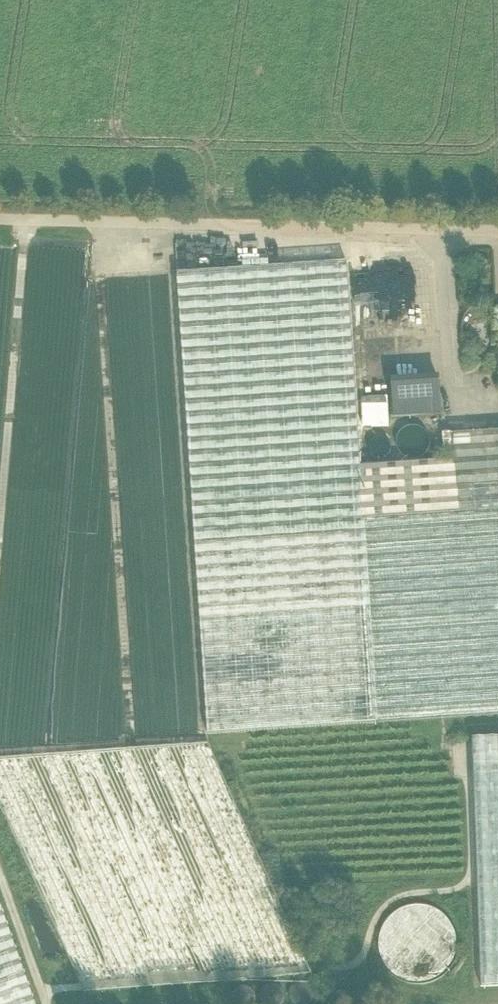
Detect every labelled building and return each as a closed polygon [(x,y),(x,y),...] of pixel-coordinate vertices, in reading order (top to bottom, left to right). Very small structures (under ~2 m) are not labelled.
[(497,717),(497,427),(446,431),(447,459),(357,465),(344,260),(171,271),(201,736),(497,717)] [(430,414),(430,374),(382,375),(383,414),(430,414)] [(431,428),(431,452),(442,452),(442,428),(431,428)] [(466,737),(474,983),(497,982),(497,736),(466,737)] [(0,877),(0,1003),(44,1003),(0,877)]
